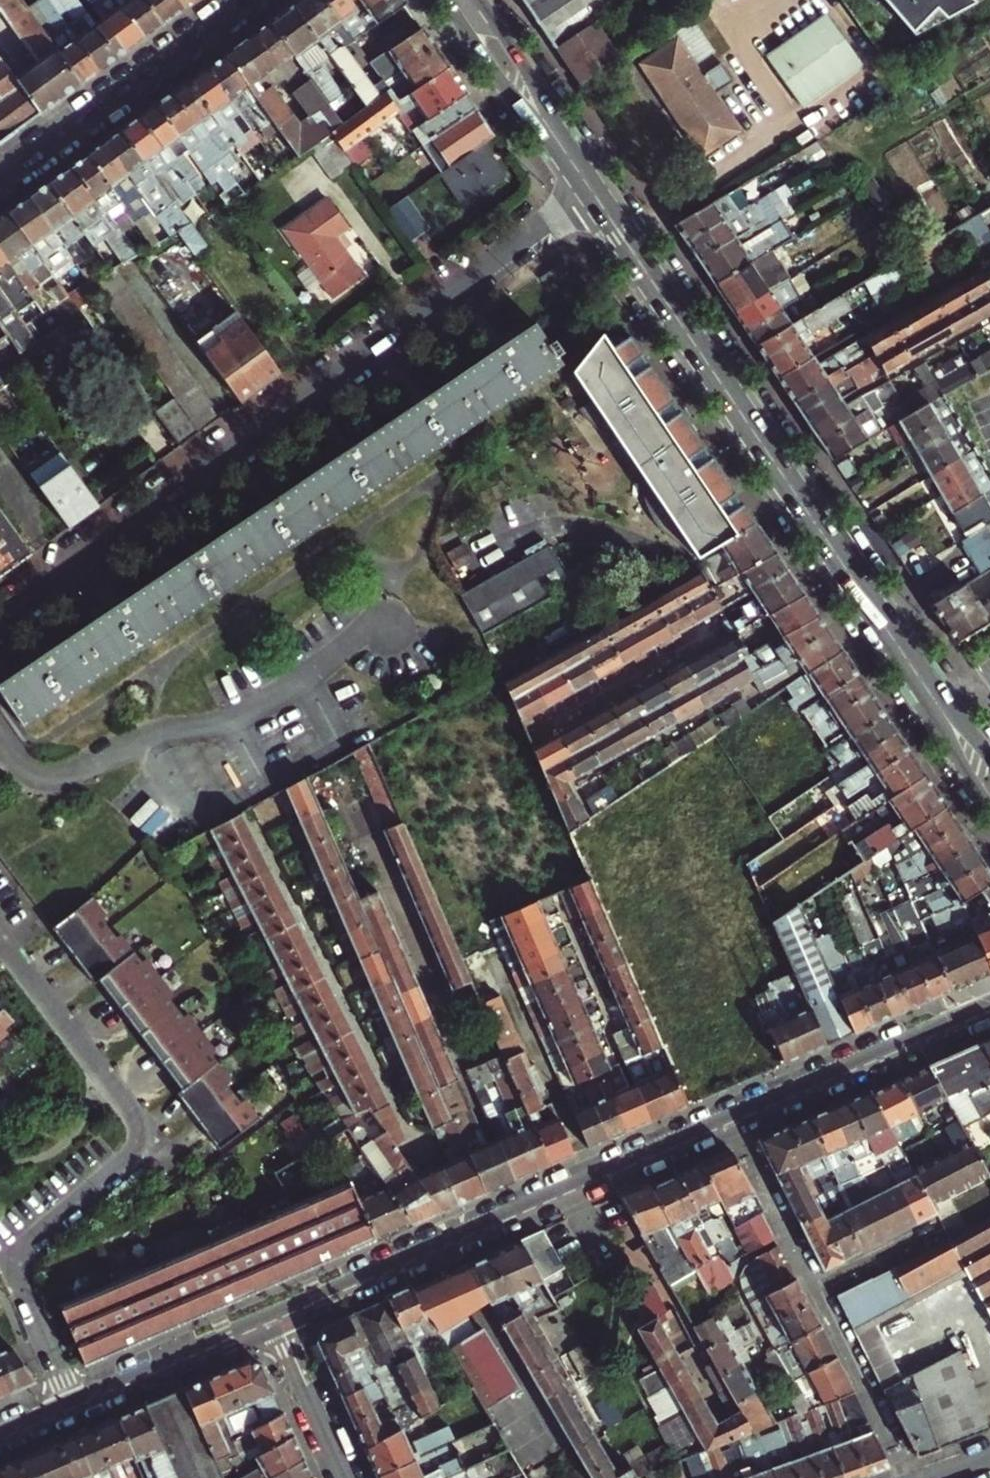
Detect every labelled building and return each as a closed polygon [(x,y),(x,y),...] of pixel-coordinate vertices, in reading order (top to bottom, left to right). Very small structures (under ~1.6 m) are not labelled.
[(81,84),(49,39),(41,27),(27,8),(22,0),(0,0),(0,7),(37,61),(14,78),(0,59),(0,143),(81,84)] [(43,0),(38,0),(34,3),(48,23),(56,34),(49,39),(81,84),(100,71),(48,1),(46,3),(43,0)] [(94,24),(76,0),(43,0),(46,3),(48,1),(100,71),(118,57),(94,24)] [(118,57),(120,55),(144,38),(117,0),(89,0),(103,19),(97,23),(94,24),(118,57)] [(145,0),(117,0),(144,38),(162,25),(145,0)] [(162,25),(183,9),(177,0),(145,0),(162,25)] [(183,9),(196,0),(177,0),(183,9)] [(326,0),(299,0),(293,4),(331,56),(367,105),(379,96),(389,89),(384,82),(376,71),(370,63),(360,69),(343,45),(353,38),(326,0)] [(353,38),(368,28),(358,14),(348,0),(326,0),(353,38)] [(378,0),(348,0),(358,14),(378,0)] [(403,0),(378,0),(358,14),(368,28),(378,21),(405,3),(403,0)] [(555,47),(595,20),(624,0),(524,0),(555,47)] [(877,1),(904,39),(906,42),(936,25),(963,11),(971,7),(960,0),(876,0),(877,1)] [(48,23),(34,3),(27,8),(41,27),(48,23)] [(405,3),(378,21),(389,36),(415,18),(405,3)] [(293,4),(270,21),(311,78),(344,124),(359,112),(322,63),(331,56),(293,4)] [(689,15),(669,28),(676,38),(640,62),(701,153),(737,130),(713,93),(732,80),(720,62),(701,75),(693,64),(713,51),(689,15)] [(826,15),(821,19),(839,44),(845,40),(826,15)] [(821,19),(767,58),(800,103),(860,61),(845,40),(839,44),(821,19)] [(619,54),(595,20),(555,47),(580,84),(619,54)] [(311,78),(270,21),(254,33),(277,66),(284,76),(290,84),(297,80),(301,85),(311,78)] [(421,28),(380,56),(386,64),(376,71),(384,82),(435,47),(421,28)] [(254,33),(225,54),(282,132),(299,155),(316,144),(333,132),(344,124),(311,78),(301,85),(300,86),(304,91),(298,95),(304,103),(313,116),(300,125),(291,112),(271,85),(273,84),(267,73),(277,66),(254,33)] [(370,63),(353,38),(343,45),(360,69),(370,63)] [(448,66),(435,47),(384,82),(389,89),(397,101),(448,66)] [(225,54),(207,67),(239,111),(246,107),(258,123),(270,140),(282,132),(225,54)] [(273,84),(284,76),(277,66),(267,73),(273,84)] [(421,124),(465,93),(448,66),(397,101),(389,89),(379,96),(367,105),(359,112),(344,124),(333,132),(345,150),(398,110),(410,131),(413,129),(421,124)] [(207,67),(188,80),(221,126),(236,147),(245,158),(257,150),(244,132),(232,116),(239,111),(207,67)] [(221,126),(188,80),(172,92),(222,161),(227,157),(226,154),(231,150),(216,130),(221,126)] [(300,86),(294,90),(298,95),(304,91),(300,86)] [(172,92),(156,104),(188,148),(194,144),(217,177),(226,189),(221,193),(227,202),(244,192),(222,161),(172,92)] [(476,108),(465,93),(421,124),(431,140),(476,108)] [(313,116),(304,103),(291,112),(300,125),(313,116)] [(188,148),(156,104),(141,115),(185,177),(188,175),(192,180),(198,175),(182,153),(188,148)] [(251,127),(258,123),(246,107),(239,111),(251,127)] [(476,108),(431,140),(423,145),(441,171),(482,143),(494,135),(476,108)] [(251,127),(239,111),(232,116),(244,132),(251,127)] [(193,189),(185,177),(141,115),(122,129),(154,173),(160,169),(184,202),(196,193),(193,189)] [(431,140),(421,124),(413,129),(423,145),(431,140)] [(236,147),(221,126),(216,130),(231,150),(236,147)] [(122,129),(106,140),(153,209),(159,217),(170,235),(177,231),(190,224),(177,206),(154,173),(122,129)] [(345,150),(333,132),(316,144),(328,161),(345,150)] [(153,209),(106,140),(88,153),(129,211),(133,216),(136,221),(153,209)] [(482,143),(441,171),(462,202),(502,174),(482,143)] [(194,144),(188,148),(212,181),(217,177),(194,144)] [(88,153),(71,166),(116,228),(120,226),(120,225),(117,220),(129,211),(88,153)] [(71,166),(49,181),(86,233),(94,244),(111,232),(130,258),(135,256),(139,253),(120,226),(116,228),(71,166)] [(160,169),(154,173),(177,206),(184,202),(160,169)] [(203,182),(198,175),(192,180),(188,175),(185,177),(193,189),(203,182)] [(86,233),(49,181),(28,196),(78,265),(81,262),(89,257),(76,240),(86,233)] [(750,204),(737,187),(675,224),(687,241),(727,217),(750,204)] [(408,194),(388,207),(409,238),(428,225),(408,194)] [(703,265),(740,243),(781,219),(767,194),(755,201),(750,204),(727,217),(687,241),(703,265)] [(78,265),(28,196),(9,211),(69,294),(77,305),(99,294),(90,281),(78,265)] [(351,228),(327,197),(283,229),(332,297),(364,275),(337,238),(351,228)] [(229,215),(222,205),(210,212),(217,223),(229,215)] [(981,212),(986,221),(987,222),(989,220),(989,207),(981,212)] [(153,209),(136,221),(153,245),(160,240),(149,224),(159,217),(153,209)] [(9,211),(0,217),(0,251),(43,310),(69,294),(9,211)] [(117,220),(120,225),(133,216),(129,211),(117,220)] [(986,221),(981,212),(958,226),(962,234),(977,226),(986,221)] [(781,219),(740,243),(703,265),(715,282),(774,248),(792,237),(781,219)] [(977,226),(982,236),(989,231),(989,228),(987,222),(986,221),(977,226)] [(200,238),(190,224),(177,231),(189,246),(200,238)] [(962,234),(958,226),(935,240),(941,250),(942,253),(965,240),(962,234)] [(182,250),(189,246),(177,231),(170,235),(182,250)] [(982,236),(989,251),(989,231),(982,236)] [(94,244),(86,233),(76,240),(89,257),(98,250),(94,244)] [(926,258),(941,250),(935,240),(911,254),(917,264),(926,258)] [(159,253),(153,245),(139,253),(135,256),(141,264),(159,253)] [(786,267),(774,248),(715,282),(728,302),(733,310),(768,290),(758,276),(776,265),(780,271),(786,267)] [(0,251),(0,288),(25,322),(43,310),(0,251)] [(911,254),(888,267),(893,277),(917,264),(911,254)] [(919,268),(929,263),(926,258),(917,264),(919,268)] [(93,279),(81,262),(78,265),(90,281),(93,279)] [(143,295),(154,287),(135,263),(125,272),(143,295)] [(939,281),(929,263),(919,268),(929,286),(939,281)] [(982,270),(989,284),(989,265),(982,270)] [(90,281),(99,294),(175,397),(200,431),(219,418),(210,406),(213,403),(115,267),(93,279),(90,281)] [(871,295),(895,281),(893,277),(888,267),(864,281),(871,295)] [(989,289),(989,284),(982,270),(959,283),(969,301),(989,289)] [(791,277),(768,290),(733,310),(745,327),(802,294),(791,277)] [(848,308),(871,295),(864,281),(840,295),(848,308)] [(945,314),(968,301),(969,301),(959,283),(935,297),(945,314)] [(7,333),(19,350),(62,318),(66,323),(82,312),(77,305),(69,294),(25,322),(0,288),(0,323),(7,333)] [(969,301),(968,301),(978,319),(989,313),(989,289),(969,301)] [(812,312),(802,294),(745,327),(756,344),(789,325),(812,312)] [(848,308),(840,295),(812,312),(789,325),(756,344),(781,381),(782,383),(817,364),(815,361),(804,345),(815,338),(812,333),(850,311),(848,308)] [(945,314),(935,297),(912,310),(922,328),(944,315),(945,314)] [(954,333),(978,319),(968,301),(945,314),(944,315),(954,333)] [(922,328),(912,310),(888,323),(898,341),(921,328),(922,328)] [(242,401),(263,386),(281,373),(237,312),(197,341),(242,401)] [(931,346),(954,333),(944,315),(922,328),(921,328),(931,346)] [(861,329),(858,323),(851,327),(854,333),(861,329)] [(875,354),(897,341),(898,341),(888,323),(864,337),(870,346),(875,354)] [(24,723),(433,448),(559,364),(555,357),(563,353),(555,340),(547,345),(536,327),(354,451),(1,688),(24,723)] [(907,359),(931,346),(921,328),(898,341),(897,341),(907,359)] [(756,524),(672,396),(661,379),(630,336),(611,348),(602,333),(572,372),(592,400),(579,409),(586,418),(594,426),(604,432),(615,435),(642,474),(643,488),(646,501),(652,513),(658,525),(665,532),(692,557),(694,560),(721,544),(756,524)] [(864,336),(854,342),(860,351),(870,346),(864,337),(864,336)] [(885,372),(907,359),(897,341),(875,354),(885,372)] [(842,349),(817,364),(782,383),(794,401),(851,368),(875,354),(870,346),(860,351),(848,359),(842,349)] [(969,360),(971,363),(979,378),(989,371),(989,350),(969,360)] [(875,354),(851,368),(794,401),(808,422),(810,424),(845,404),(843,401),(840,396),(861,384),(885,372),(875,354)] [(956,391),(979,378),(971,363),(948,377),(956,391)] [(933,404),(944,398),(956,391),(948,377),(946,377),(944,373),(937,377),(940,383),(926,391),(933,404)] [(899,395),(889,379),(864,393),(845,404),(810,424),(821,441),(899,395)] [(926,391),(923,387),(901,399),(911,416),(933,404),(926,391)] [(901,399),(899,395),(821,441),(834,460),(890,428),(911,416),(901,399)] [(175,397),(155,411),(180,446),(200,431),(175,397)] [(933,404),(911,416),(890,428),(900,446),(954,415),(944,398),(933,404)] [(920,459),(964,434),(954,415),(900,446),(911,464),(920,459)] [(930,476),(974,450),(964,434),(920,459),(930,476)] [(940,493),(984,468),(974,450),(930,476),(940,493)] [(61,452),(30,474),(69,527),(99,504),(61,452)] [(984,468),(940,493),(962,532),(967,541),(960,544),(979,576),(989,570),(989,535),(985,525),(989,522),(989,478),(984,468)] [(0,509),(0,522),(26,558),(32,553),(0,509)] [(26,558),(0,522),(0,576),(26,558)] [(756,524),(721,544),(723,547),(724,550),(701,563),(704,570),(699,572),(709,590),(776,553),(758,527),(756,524)] [(548,546),(460,595),(482,636),(571,586),(564,574),(548,546)] [(787,571),(776,553),(709,590),(716,601),(722,598),(726,605),(753,590),(787,571)] [(581,565),(588,577),(597,571),(591,561),(581,565)] [(704,570),(701,563),(695,567),(699,572),(704,570)] [(588,577),(581,565),(564,574),(571,586),(577,583),(588,577)] [(790,574),(787,571),(753,590),(755,594),(760,602),(728,620),(737,635),(803,595),(790,574)] [(686,603),(709,590),(699,572),(675,585),(686,603)] [(657,581),(646,587),(648,590),(659,585),(657,581)] [(981,608),(965,584),(930,604),(956,642),(989,622),(989,603),(981,608)] [(660,617),(683,604),(686,603),(675,585),(650,599),(660,617)] [(716,601),(709,590),(686,603),(683,604),(693,623),(721,608),(726,605),(722,598),(716,601)] [(818,617),(803,595),(737,635),(749,655),(759,649),(755,641),(772,631),(777,640),(818,617)] [(650,599),(626,612),(636,631),(659,618),(660,617),(650,599)] [(693,623),(683,604),(660,617),(659,618),(669,637),(693,623)] [(636,631),(626,612),(601,626),(611,644),(634,632),(636,631)] [(749,674),(827,630),(818,617),(777,640),(759,649),(749,655),(740,660),(749,674)] [(645,651),(669,637),(659,618),(636,631),(634,632),(645,651)] [(582,623),(577,626),(571,629),(573,633),(584,627),(582,623)] [(587,658),(609,645),(611,644),(601,626),(577,640),(587,658)] [(561,641),(573,633),(571,629),(559,636),(561,641)] [(805,670),(807,673),(841,651),(838,646),(827,630),(749,674),(753,680),(761,693),(794,675),(803,668),(805,670)] [(620,665),(645,651),(634,632),(611,644),(609,645),(620,665)] [(749,655),(737,635),(708,651),(719,672),(740,660),(749,655)] [(562,672),(584,659),(587,658),(577,640),(552,653),(562,672)] [(620,665),(609,645),(587,658),(584,659),(595,679),(620,665)] [(534,650),(523,657),(525,660),(536,654),(534,650)] [(719,672),(708,651),(681,665),(693,686),(718,672),(719,672)] [(816,686),(819,691),(822,695),(824,697),(857,675),(855,672),(841,651),(807,673),(786,687),(792,696),(795,700),(816,686)] [(562,672),(552,653),(528,667),(537,685),(559,673),(562,672)] [(513,667),(525,660),(523,657),(511,664),(513,667)] [(595,679),(584,659),(562,672),(559,673),(570,693),(595,679)] [(749,674),(740,660),(719,672),(718,672),(730,693),(753,680),(749,674)] [(668,701),(693,686),(681,665),(656,680),(668,701)] [(537,685),(528,667),(504,680),(512,699),(535,686),(537,685)] [(730,693),(718,672),(693,686),(704,707),(730,693)] [(546,707),(570,693),(559,673),(537,685),(535,686),(546,707)] [(811,713),(808,708),(802,712),(814,729),(869,692),(857,675),(824,697),(827,703),(811,713)] [(668,701),(656,680),(630,694),(642,715),(667,701),(668,701)] [(546,707),(535,686),(512,699),(521,721),(546,707)] [(704,707),(693,686),(668,701),(667,701),(679,722),(704,707)] [(798,705),(819,691),(816,686),(795,700),(798,705)] [(792,696),(786,687),(781,691),(786,699),(792,696)] [(882,712),(869,692),(814,729),(826,747),(847,732),(849,734),(851,737),(884,715),(882,712)] [(617,729),(642,715),(630,694),(605,708),(617,729)] [(827,703),(824,697),(808,708),(811,713),(827,703)] [(743,700),(736,704),(743,716),(750,712),(743,700)] [(795,700),(789,704),(793,709),(798,705),(795,700)] [(679,722),(667,701),(642,715),(653,736),(679,722)] [(743,716),(736,704),(733,705),(740,718),(743,716)] [(617,729),(605,708),(580,722),(592,743),(616,730),(617,729)] [(653,736),(642,715),(617,729),(616,730),(627,750),(653,736)] [(831,765),(836,772),(895,732),(884,715),(851,737),(829,752),(824,755),(829,762),(834,759),(836,762),(831,765)] [(592,743),(580,722),(554,736),(566,757),(591,743),(592,743)] [(696,747),(714,735),(718,733),(712,722),(688,738),(694,749),(696,747)] [(527,735),(533,748),(543,770),(565,758),(566,757),(554,736),(550,728),(535,736),(533,732),(527,735)] [(627,750),(616,730),(592,743),(591,743),(602,764),(627,750)] [(895,732),(836,772),(817,785),(833,808),(843,801),(861,789),(867,784),(865,780),(908,751),(895,732)] [(669,765),(694,749),(688,738),(662,753),(669,765)] [(367,742),(354,750),(376,802),(390,795),(367,742)] [(576,778),(602,764),(591,743),(566,757),(565,758),(576,778)] [(924,775),(908,751),(865,780),(867,784),(861,789),(865,794),(847,807),(852,814),(857,821),(886,801),(924,775)] [(669,765),(662,753),(637,769),(644,782),(669,765)] [(576,778),(565,758),(543,770),(557,804),(575,794),(568,783),(576,778)] [(644,782),(637,769),(616,783),(614,778),(611,780),(621,797),(629,792),(644,782)] [(927,779),(924,775),(886,801),(889,805),(894,812),(901,823),(892,829),(888,824),(853,848),(863,862),(870,857),(888,846),(946,807),(927,779)] [(319,810),(304,777),(276,793),(280,800),(280,802),(290,797),(299,819),(319,810)] [(599,812),(610,804),(621,797),(611,780),(604,784),(605,788),(587,799),(595,814),(599,812)] [(843,801),(847,807),(865,794),(861,789),(843,801)] [(575,794),(557,804),(569,832),(589,819),(575,794)] [(390,795),(376,802),(387,829),(383,831),(452,988),(470,980),(461,959),(390,795)] [(289,823),(299,819),(290,797),(280,802),(289,823)] [(958,826),(946,807),(888,846),(896,865),(958,826)] [(311,846),(331,837),(319,810),(299,819),(302,826),(292,830),(296,840),(306,835),(311,846)] [(242,811),(195,836),(200,845),(214,838),(219,847),(251,830),(242,811)] [(901,823),(894,812),(884,818),(888,824),(892,829),(901,823)] [(302,826),(299,819),(289,823),(292,830),(302,826)] [(971,844),(958,826),(896,865),(905,886),(913,881),(937,866),(971,844)] [(228,865),(261,849),(251,830),(219,847),(223,856),(209,864),(214,873),(228,865)] [(853,834),(846,838),(849,842),(856,838),(853,834)] [(302,850),(311,846),(306,835),(296,840),(302,850)] [(314,854),(305,858),(309,868),(319,864),(323,875),(343,866),(331,837),(311,846),(314,854)] [(982,861),(971,844),(937,866),(940,871),(916,886),(913,881),(905,886),(913,904),(923,899),(949,884),(982,861)] [(314,854),(311,846),(302,850),(305,858),(314,854)] [(237,884),(270,867),(261,849),(228,865),(232,874),(218,881),(223,891),(237,884)] [(982,861),(949,884),(954,890),(927,906),(923,899),(913,904),(920,921),(961,903),(963,902),(973,895),(989,884),(989,873),(982,861)] [(314,879),(323,875),(319,864),(309,868),(314,879)] [(326,882),(317,886),(321,896),(330,892),(334,902),(355,893),(345,870),(343,866),(323,875),(326,882)] [(246,902),(279,885),(270,867),(237,884),(242,892),(227,899),(232,909),(246,902)] [(326,882),(323,875),(314,879),(317,886),(326,882)] [(592,884),(589,878),(559,891),(564,903),(572,899),(579,914),(580,916),(602,907),(592,884)] [(242,892),(237,884),(223,891),(227,899),(242,892)] [(973,895),(977,899),(972,903),(978,917),(986,913),(989,919),(989,884),(973,895)] [(256,920),(288,903),(279,885),(246,902),(251,911),(237,918),(241,927),(256,920)] [(325,906),(334,902),(330,892),(321,896),(325,906)] [(377,892),(358,900),(367,922),(380,950),(392,978),(404,1007),(417,1034),(429,1062),(439,1087),(458,1078),(377,892)] [(839,898),(839,900),(890,1017),(909,1009),(887,957),(882,959),(852,892),(839,898)] [(338,911),(329,915),(333,924),(343,920),(347,930),(367,922),(358,900),(355,893),(334,902),(338,911)] [(975,936),(989,969),(989,919),(986,913),(978,917),(972,903),(977,899),(973,895),(963,902),(961,903),(975,936)] [(219,1108),(242,1134),(280,1100),(264,1082),(260,1086),(252,1078),(244,1070),(249,1066),(233,1049),(225,1040),(230,1036),(214,1019),(199,1002),(194,1006),(187,998),(179,989),(183,985),(168,968),(152,952),(148,956),(140,947),(124,930),(120,934),(112,926),(105,917),(109,913),(93,896),(55,930),(79,956),(103,981),(107,977),(130,1003),(153,1028),(177,1054),(200,1078),(195,1082),(219,1108)] [(572,899),(564,903),(570,917),(579,914),(572,899)] [(847,951),(842,953),(872,1025),(890,1017),(839,900),(830,903),(847,943),(844,945),(847,951)] [(498,938),(545,918),(537,901),(491,921),(490,921),(498,938)] [(251,911),(246,902),(232,909),(237,918),(251,911)] [(265,938),(297,921),(288,903),(256,920),(260,928),(246,936),(250,945),(265,938)] [(905,903),(893,908),(932,999),(951,991),(934,954),(929,941),(922,944),(913,924),(905,903)] [(773,922),(774,924),(785,951),(795,973),(826,1045),(854,1033),(814,940),(799,905),(773,922)] [(602,907),(580,916),(592,944),(613,934),(603,911),(602,907)] [(932,999),(893,908),(880,914),(893,944),(883,948),(887,957),(909,1009),(932,999)] [(505,955),(552,934),(545,918),(498,938),(505,955)] [(337,934),(347,930),(343,920),(333,924),(337,934)] [(274,956),(307,939),(297,921),(265,938),(270,946),(255,954),(260,963),(274,956)] [(920,921),(913,924),(922,944),(929,941),(920,921)] [(350,938),(340,942),(345,952),(355,948),(359,959),(380,950),(367,922),(347,930),(350,938)] [(337,934),(340,942),(350,938),(347,930),(337,934)] [(814,940),(854,1033),(872,1025),(842,953),(832,932),(814,940)] [(559,952),(552,934),(505,955),(512,972),(559,952)] [(625,962),(615,937),(613,934),(592,944),(604,972),(625,962)] [(975,936),(955,945),(971,982),(989,974),(989,969),(975,936)] [(283,974),(315,956),(307,939),(274,956),(278,963),(264,971),(269,981),(283,974)] [(955,945),(934,954),(951,991),(971,982),(955,945)] [(350,963),(359,959),(355,948),(345,952),(350,963)] [(371,987),(392,978),(380,950),(359,959),(363,967),(353,971),(358,981),(367,976),(371,987)] [(566,968),(559,952),(512,972),(519,988),(566,968)] [(325,975),(315,956),(283,974),(288,982),(273,990),(278,999),(293,992),(325,975)] [(359,959),(350,963),(353,971),(363,967),(359,959)] [(626,964),(625,962),(604,972),(616,999),(638,990),(626,964)] [(526,1004),(573,984),(566,968),(519,988),(526,1004)] [(795,973),(772,983),(803,1055),(826,1045),(795,973)] [(334,993),(325,975),(293,992),(297,1001),(283,1008),(288,1018),(302,1010),(334,993)] [(362,991),(371,987),(367,976),(358,981),(362,991)] [(404,1007),(392,978),(371,987),(374,995),(366,999),(369,1008),(379,1004),(383,1015),(404,1007)] [(803,1055),(772,983),(768,985),(771,990),(754,998),(767,1026),(784,1063),(803,1055)] [(581,1002),(573,984),(526,1004),(534,1022),(581,1002)] [(362,991),(366,999),(374,995),(371,987),(362,991)] [(649,1017),(638,991),(638,990),(616,999),(628,1028),(650,1019),(649,1017)] [(310,1028),(343,1011),(334,993),(302,1010),(306,1017),(292,1025),(297,1035),(310,1028)] [(480,1003),(502,1055),(549,1164),(574,1154),(535,1063),(529,1066),(526,1067),(521,1053),(523,1052),(499,995),(480,1003)] [(541,1039),(588,1018),(581,1002),(534,1022),(541,1039)] [(10,1033),(6,1029),(16,1020),(0,1003),(0,1042),(10,1033)] [(379,1004),(369,1008),(374,1019),(383,1015),(379,1004)] [(417,1034),(404,1007),(383,1015),(387,1024),(378,1028),(382,1037),(391,1033),(396,1044),(417,1034)] [(352,1030),(343,1011),(310,1028),(315,1037),(293,1048),(299,1057),(320,1046),(352,1030)] [(374,1019),(378,1028),(387,1024),(383,1015),(374,1019)] [(595,1035),(588,1018),(541,1039),(548,1055),(595,1035)] [(662,1046),(650,1019),(628,1028),(616,1034),(614,1035),(635,1084),(651,1121),(687,1105),(662,1046)] [(362,1048),(352,1030),(320,1046),(325,1055),(304,1065),(310,1074),(329,1064),(362,1048)] [(386,1048),(396,1044),(391,1033),(382,1037),(386,1048)] [(399,1052),(390,1056),(394,1065),(403,1061),(408,1071),(429,1062),(417,1034),(396,1044),(399,1052)] [(602,1051),(595,1035),(548,1055),(555,1071),(602,1051)] [(982,1042),(989,1057),(989,1039),(982,1042)] [(982,1042),(931,1064),(949,1098),(954,1107),(957,1113),(966,1128),(989,1115),(989,1057),(982,1042)] [(399,1052),(396,1044),(386,1048),(390,1056),(399,1052)] [(371,1066),(362,1048),(329,1064),(334,1072),(315,1082),(321,1091),(339,1082),(371,1066)] [(610,1068),(602,1051),(555,1071),(563,1089),(582,1080),(600,1072),(610,1068)] [(521,1053),(526,1067),(529,1066),(523,1052),(521,1053)] [(467,1070),(468,1074),(496,1139),(513,1180),(549,1164),(502,1055),(467,1070)] [(398,1076),(408,1071),(403,1061),(394,1065),(398,1076)] [(419,1099),(440,1090),(439,1087),(429,1062),(408,1071),(411,1079),(401,1083),(406,1093),(415,1089),(419,1099)] [(610,1068),(600,1072),(625,1132),(647,1122),(651,1121),(635,1084),(631,1085),(629,1086),(619,1064),(610,1068)] [(931,1064),(900,1079),(919,1113),(949,1098),(931,1064)] [(380,1084),(371,1066),(339,1082),(343,1091),(327,1099),(333,1108),(348,1100),(380,1084)] [(411,1079),(408,1071),(398,1076),(401,1083),(411,1079)] [(600,1072),(582,1080),(607,1139),(625,1132),(600,1072)] [(440,1090),(453,1119),(485,1192),(509,1182),(513,1180),(496,1139),(492,1141),(487,1143),(458,1078),(439,1087),(440,1090)] [(919,1113),(900,1079),(872,1093),(890,1127),(919,1113)] [(607,1139),(582,1080),(563,1089),(588,1148),(607,1139)] [(389,1104),(380,1084),(348,1100),(356,1115),(369,1109),(371,1112),(389,1104)] [(410,1104),(419,1099),(415,1089),(406,1093),(410,1104)] [(423,1109),(413,1112),(418,1122),(427,1118),(432,1128),(439,1125),(453,1119),(440,1090),(419,1099),(423,1109)] [(870,1090),(851,1099),(873,1152),(876,1158),(880,1157),(883,1161),(884,1161),(889,1158),(903,1150),(901,1147),(898,1141),(890,1127),(872,1093),(870,1090)] [(419,1099),(410,1104),(413,1112),(423,1109),(419,1099)] [(851,1099),(831,1108),(853,1160),(873,1152),(851,1099)] [(389,1104),(371,1112),(385,1133),(396,1148),(406,1142),(389,1104)] [(954,1107),(944,1113),(947,1118),(957,1113),(954,1107)] [(831,1108),(811,1116),(833,1168),(853,1160),(831,1108)] [(385,1133),(371,1112),(369,1109),(356,1115),(342,1121),(348,1130),(355,1142),(360,1149),(373,1141),(385,1133)] [(811,1116),(790,1125),(814,1179),(818,1188),(820,1194),(821,1194),(823,1193),(820,1186),(828,1183),(831,1189),(840,1184),(833,1168),(811,1116)] [(454,1161),(448,1163),(464,1201),(485,1192),(453,1119),(439,1125),(454,1161)] [(814,1179),(790,1125),(758,1139),(782,1186),(801,1176),(804,1183),(814,1179)] [(348,1130),(341,1135),(348,1146),(350,1145),(355,1142),(348,1130)] [(406,1183),(390,1194),(411,1224),(439,1212),(415,1177),(396,1148),(385,1133),(373,1141),(393,1171),(400,1172),(406,1183)] [(942,1153),(960,1186),(989,1170),(971,1137),(942,1153)] [(366,1174),(351,1181),(375,1240),(411,1224),(390,1194),(360,1149),(355,1142),(350,1145),(359,1162),(366,1174)] [(901,1147),(903,1150),(907,1157),(916,1153),(910,1142),(901,1147)] [(701,1163),(713,1185),(725,1179),(732,1192),(725,1196),(722,1191),(718,1193),(729,1213),(736,1226),(761,1212),(752,1193),(754,1191),(732,1150),(701,1163)] [(884,1161),(896,1184),(915,1173),(913,1168),(907,1157),(903,1150),(889,1158),(884,1161)] [(876,1158),(873,1152),(853,1160),(859,1174),(862,1173),(872,1167),(873,1167),(870,1161),(876,1158)] [(913,1168),(915,1173),(931,1201),(960,1186),(942,1153),(913,1168)] [(873,1167),(883,1161),(880,1157),(876,1158),(870,1161),(873,1167)] [(859,1174),(853,1160),(833,1168),(840,1184),(841,1184),(848,1180),(858,1174),(859,1174)] [(366,1174),(359,1162),(344,1169),(349,1182),(351,1181),(366,1174)] [(464,1201),(448,1163),(429,1172),(415,1177),(439,1212),(448,1208),(464,1201)] [(718,1193),(713,1185),(701,1163),(677,1174),(677,1175),(706,1225),(718,1246),(721,1251),(727,1262),(739,1256),(741,1255),(720,1217),(729,1213),(718,1193)] [(872,1167),(862,1173),(869,1185),(878,1180),(872,1167)] [(931,1201),(915,1173),(896,1184),(916,1222),(937,1212),(931,1201)] [(848,1180),(855,1193),(865,1188),(858,1174),(848,1180)] [(706,1225),(677,1175),(650,1187),(696,1267),(709,1291),(730,1279),(739,1256),(727,1262),(721,1251),(712,1256),(709,1251),(698,1229),(706,1225)] [(808,1191),(804,1183),(801,1176),(782,1186),(802,1224),(820,1214),(818,1210),(812,1199),(808,1191)] [(725,1179),(713,1185),(718,1193),(722,1191),(725,1196),(732,1192),(725,1179)] [(160,1260),(59,1304),(84,1362),(86,1365),(375,1240),(351,1181),(349,1182),(294,1206),(160,1260)] [(649,1183),(620,1194),(668,1281),(696,1267),(650,1187),(649,1183)] [(830,1190),(837,1202),(847,1196),(841,1184),(840,1184),(831,1189),(830,1190)] [(898,1232),(916,1222),(896,1184),(877,1193),(898,1232)] [(818,1188),(808,1191),(812,1199),(820,1194),(818,1188)] [(860,1203),(880,1241),(898,1232),(877,1193),(860,1203)] [(820,1194),(812,1199),(818,1210),(827,1205),(821,1194),(820,1194)] [(863,1250),(880,1241),(860,1203),(842,1212),(863,1250)] [(774,1238),(761,1212),(736,1226),(750,1251),(774,1238)] [(842,1212),(824,1221),(844,1260),(863,1250),(842,1212)] [(844,1260),(824,1221),(820,1214),(802,1224),(825,1270),(844,1260)] [(966,1271),(971,1280),(989,1270),(989,1215),(948,1238),(966,1271)] [(718,1246),(706,1225),(698,1229),(709,1251),(718,1246)] [(519,1239),(520,1242),(543,1280),(564,1268),(543,1229),(519,1239)] [(966,1271),(948,1238),(930,1248),(893,1267),(910,1299),(966,1271)] [(508,1284),(525,1314),(528,1312),(531,1310),(529,1305),(541,1298),(534,1285),(543,1281),(543,1280),(520,1242),(495,1253),(491,1255),(508,1284)] [(749,1302),(795,1277),(778,1244),(759,1254),(744,1265),(740,1277),(741,1288),(749,1302)] [(523,1315),(525,1314),(508,1284),(491,1255),(467,1265),(503,1326),(523,1315)] [(467,1265),(411,1289),(421,1311),(425,1318),(448,1353),(503,1326),(467,1265)] [(910,1299),(893,1267),(876,1275),(838,1296),(854,1328),(910,1299)] [(971,1280),(982,1300),(989,1295),(989,1270),(971,1280)] [(778,1320),(809,1304),(795,1277),(749,1302),(759,1320),(763,1328),(769,1325),(765,1315),(774,1311),(778,1320)] [(655,1283),(644,1288),(644,1289),(647,1294),(659,1315),(670,1309),(655,1283)] [(429,1362),(448,1353),(425,1318),(421,1311),(411,1289),(410,1285),(386,1296),(388,1299),(414,1360),(426,1385),(438,1412),(448,1406),(429,1362)] [(659,1315),(647,1294),(641,1297),(653,1319),(659,1315)] [(982,1300),(989,1315),(989,1295),(982,1300)] [(529,1305),(531,1310),(543,1303),(541,1298),(529,1305)] [(414,1360),(388,1299),(349,1317),(363,1352),(370,1367),(374,1377),(414,1360)] [(790,1340),(820,1325),(809,1304),(778,1320),(769,1325),(763,1328),(773,1345),(774,1347),(774,1348),(780,1345),(777,1337),(785,1333),(789,1341),(790,1340)] [(691,1322),(682,1306),(674,1311),(683,1327),(691,1322)] [(722,1311),(693,1327),(704,1347),(705,1348),(734,1333),(722,1311)] [(765,1315),(769,1325),(778,1320),(774,1311),(765,1315)] [(523,1315),(503,1326),(518,1352),(538,1340),(523,1315)] [(670,1334),(659,1315),(653,1319),(637,1328),(648,1347),(670,1334)] [(318,1343),(342,1396),(376,1381),(374,1377),(370,1367),(358,1371),(353,1360),(346,1363),(343,1355),(355,1350),(357,1354),(363,1352),(349,1317),(324,1327),(318,1343)] [(691,1322),(683,1327),(694,1347),(696,1351),(704,1347),(693,1327),(691,1322)] [(734,1333),(705,1348),(712,1360),(716,1368),(720,1375),(741,1363),(749,1359),(740,1343),(757,1334),(752,1323),(734,1333)] [(802,1363),(786,1370),(788,1374),(791,1379),(801,1374),(806,1371),(836,1356),(820,1325),(790,1340),(802,1363)] [(856,1333),(884,1389),(894,1384),(902,1380),(874,1325),(856,1333)] [(9,1394),(37,1382),(0,1333),(0,1372),(9,1394)] [(783,1344),(789,1341),(785,1333),(777,1337),(780,1345),(783,1344)] [(648,1347),(659,1367),(681,1355),(670,1334),(648,1347)] [(538,1340),(518,1352),(532,1376),(552,1365),(538,1340)] [(777,1353),(786,1370),(802,1363),(790,1340),(789,1341),(783,1344),(785,1349),(777,1353)] [(504,1341),(496,1346),(517,1385),(526,1380),(504,1341)] [(783,1344),(780,1345),(774,1348),(777,1353),(785,1349),(783,1344)] [(704,1347),(696,1351),(704,1364),(712,1360),(705,1348),(704,1347)] [(774,1347),(767,1351),(773,1361),(767,1364),(776,1381),(788,1374),(786,1370),(777,1353),(774,1348),(774,1347)] [(596,1374),(582,1348),(570,1355),(584,1380),(596,1374)] [(938,1448),(988,1430),(959,1350),(912,1375),(918,1392),(938,1448)] [(681,1355),(659,1367),(670,1387),(691,1374),(681,1355)] [(836,1356),(806,1371),(824,1404),(837,1398),(843,1396),(855,1392),(836,1356)] [(235,1440),(284,1412),(263,1365),(249,1360),(209,1378),(230,1428),(235,1440)] [(426,1385),(414,1360),(374,1377),(376,1381),(382,1396),(385,1402),(385,1403),(426,1385)] [(716,1368),(712,1360),(704,1364),(705,1367),(708,1372),(716,1368)] [(741,1363),(720,1375),(726,1386),(731,1394),(736,1403),(757,1392),(741,1363)] [(567,1390),(552,1365),(532,1376),(547,1401),(567,1390)] [(708,1372),(715,1386),(718,1391),(726,1386),(720,1375),(716,1368),(708,1372)] [(9,1394),(0,1372),(0,1398),(9,1394)] [(691,1374),(670,1387),(680,1405),(702,1393),(691,1374)] [(788,1374),(776,1381),(779,1387),(779,1396),(783,1394),(790,1406),(769,1414),(773,1423),(777,1422),(784,1419),(796,1414),(804,1411),(810,1409),(808,1402),(801,1395),(799,1393),(794,1384),(791,1379),(788,1374)] [(803,1380),(801,1374),(791,1379),(794,1384),(803,1380)] [(918,1456),(938,1448),(918,1392),(912,1375),(902,1380),(894,1384),(884,1389),(892,1405),(918,1456)] [(230,1428),(209,1378),(185,1388),(223,1477),(246,1464),(245,1462),(241,1453),(240,1450),(233,1453),(223,1431),(230,1428)] [(803,1380),(794,1384),(799,1393),(801,1395),(809,1391),(803,1380)] [(372,1400),(382,1396),(376,1381),(342,1396),(354,1422),(377,1412),(372,1400)] [(438,1412),(426,1385),(385,1403),(387,1407),(389,1412),(390,1413),(403,1407),(411,1426),(438,1412)] [(726,1386),(718,1391),(723,1398),(731,1394),(726,1386)] [(146,1405),(178,1477),(223,1477),(185,1388),(146,1405)] [(567,1390),(547,1401),(561,1425),(581,1414),(567,1390)] [(757,1392),(736,1403),(751,1432),(758,1429),(764,1426),(773,1423),(769,1414),(757,1392)] [(862,1408),(855,1392),(843,1396),(850,1413),(862,1408)] [(702,1393),(680,1405),(691,1424),(712,1412),(702,1393)] [(751,1432),(736,1403),(731,1394),(723,1398),(726,1405),(731,1413),(721,1417),(733,1439),(738,1437),(745,1434),(751,1432)] [(624,1423),(610,1398),(598,1405),(612,1430),(624,1423)] [(866,1475),(852,1438),(844,1415),(837,1417),(835,1413),(842,1410),(837,1398),(824,1404),(835,1436),(839,1434),(841,1442),(832,1446),(843,1477),(857,1477),(866,1475)] [(146,1405),(118,1417),(137,1460),(138,1462),(143,1460),(151,1477),(178,1477),(146,1405)] [(821,1477),(843,1477),(832,1446),(817,1406),(816,1407),(810,1409),(804,1411),(815,1443),(819,1442),(822,1449),(811,1453),(821,1477)] [(354,1422),(366,1450),(403,1430),(411,1426),(403,1407),(390,1413),(391,1417),(380,1422),(377,1412),(354,1422)] [(889,1466),(862,1408),(850,1413),(858,1435),(852,1438),(866,1475),(889,1466)] [(796,1414),(811,1453),(822,1449),(819,1442),(815,1443),(804,1411),(796,1414)] [(258,1454),(263,1451),(294,1433),(284,1412),(235,1440),(240,1450),(241,1453),(245,1462),(258,1454)] [(683,1412),(656,1422),(666,1449),(674,1446),(678,1458),(697,1451),(683,1412)] [(724,1442),(733,1439),(721,1417),(716,1419),(712,1412),(691,1424),(705,1450),(719,1444),(724,1442)] [(561,1425),(576,1450),(596,1439),(581,1414),(561,1425)] [(798,1477),(821,1477),(811,1453),(796,1414),(784,1419),(796,1450),(799,1449),(802,1456),(791,1460),(798,1477)] [(95,1427),(116,1477),(137,1477),(131,1462),(137,1460),(118,1417),(95,1427)] [(776,1477),(798,1477),(791,1460),(777,1422),(773,1423),(764,1426),(775,1457),(779,1456),(782,1463),(772,1467),(776,1477)] [(77,1435),(96,1477),(116,1477),(95,1427),(77,1435)] [(235,1440),(230,1428),(223,1431),(233,1453),(240,1450),(235,1440)] [(403,1430),(366,1450),(378,1477),(416,1459),(428,1454),(454,1442),(448,1429),(410,1446),(403,1430)] [(753,1477),(776,1477),(772,1467),(758,1429),(751,1432),(745,1434),(756,1464),(759,1463),(763,1471),(752,1475),(753,1477)] [(246,1464),(223,1477),(269,1477),(305,1458),(294,1433),(263,1451),(258,1454),(245,1462),(246,1464)] [(61,1442),(77,1477),(96,1477),(77,1435),(61,1442)] [(752,1475),(738,1437),(733,1439),(724,1442),(735,1472),(737,1471),(741,1477),(753,1477),(752,1475)] [(576,1450),(591,1475),(610,1464),(596,1439),(576,1450)] [(36,1453),(47,1477),(77,1477),(61,1442),(36,1453)] [(719,1444),(705,1450),(705,1451),(715,1477),(719,1477),(720,1477),(732,1477),(719,1444)] [(457,1451),(455,1448),(450,1450),(452,1456),(458,1453),(457,1451)] [(452,1456),(450,1450),(433,1458),(437,1468),(460,1458),(458,1453),(452,1456)] [(36,1453),(18,1460),(26,1477),(47,1477),(36,1453)] [(698,1453),(686,1458),(693,1477),(707,1477),(698,1453)] [(305,1458),(269,1477),(310,1477),(313,1476),(305,1458)] [(465,1469),(460,1458),(437,1468),(433,1458),(431,1459),(419,1464),(418,1462),(416,1459),(378,1477),(379,1477),(447,1477),(465,1469)] [(610,1464),(591,1475),(592,1477),(635,1477),(639,1476),(646,1474),(652,1471),(645,1459),(617,1475),(610,1464)] [(5,1477),(26,1477),(18,1460),(0,1468),(5,1477)] [(679,1461),(666,1466),(671,1477),(685,1477),(679,1461)] [(447,1477),(481,1477),(476,1464),(465,1469),(447,1477)] [(659,1469),(652,1471),(646,1474),(647,1477),(662,1477),(659,1469)]
